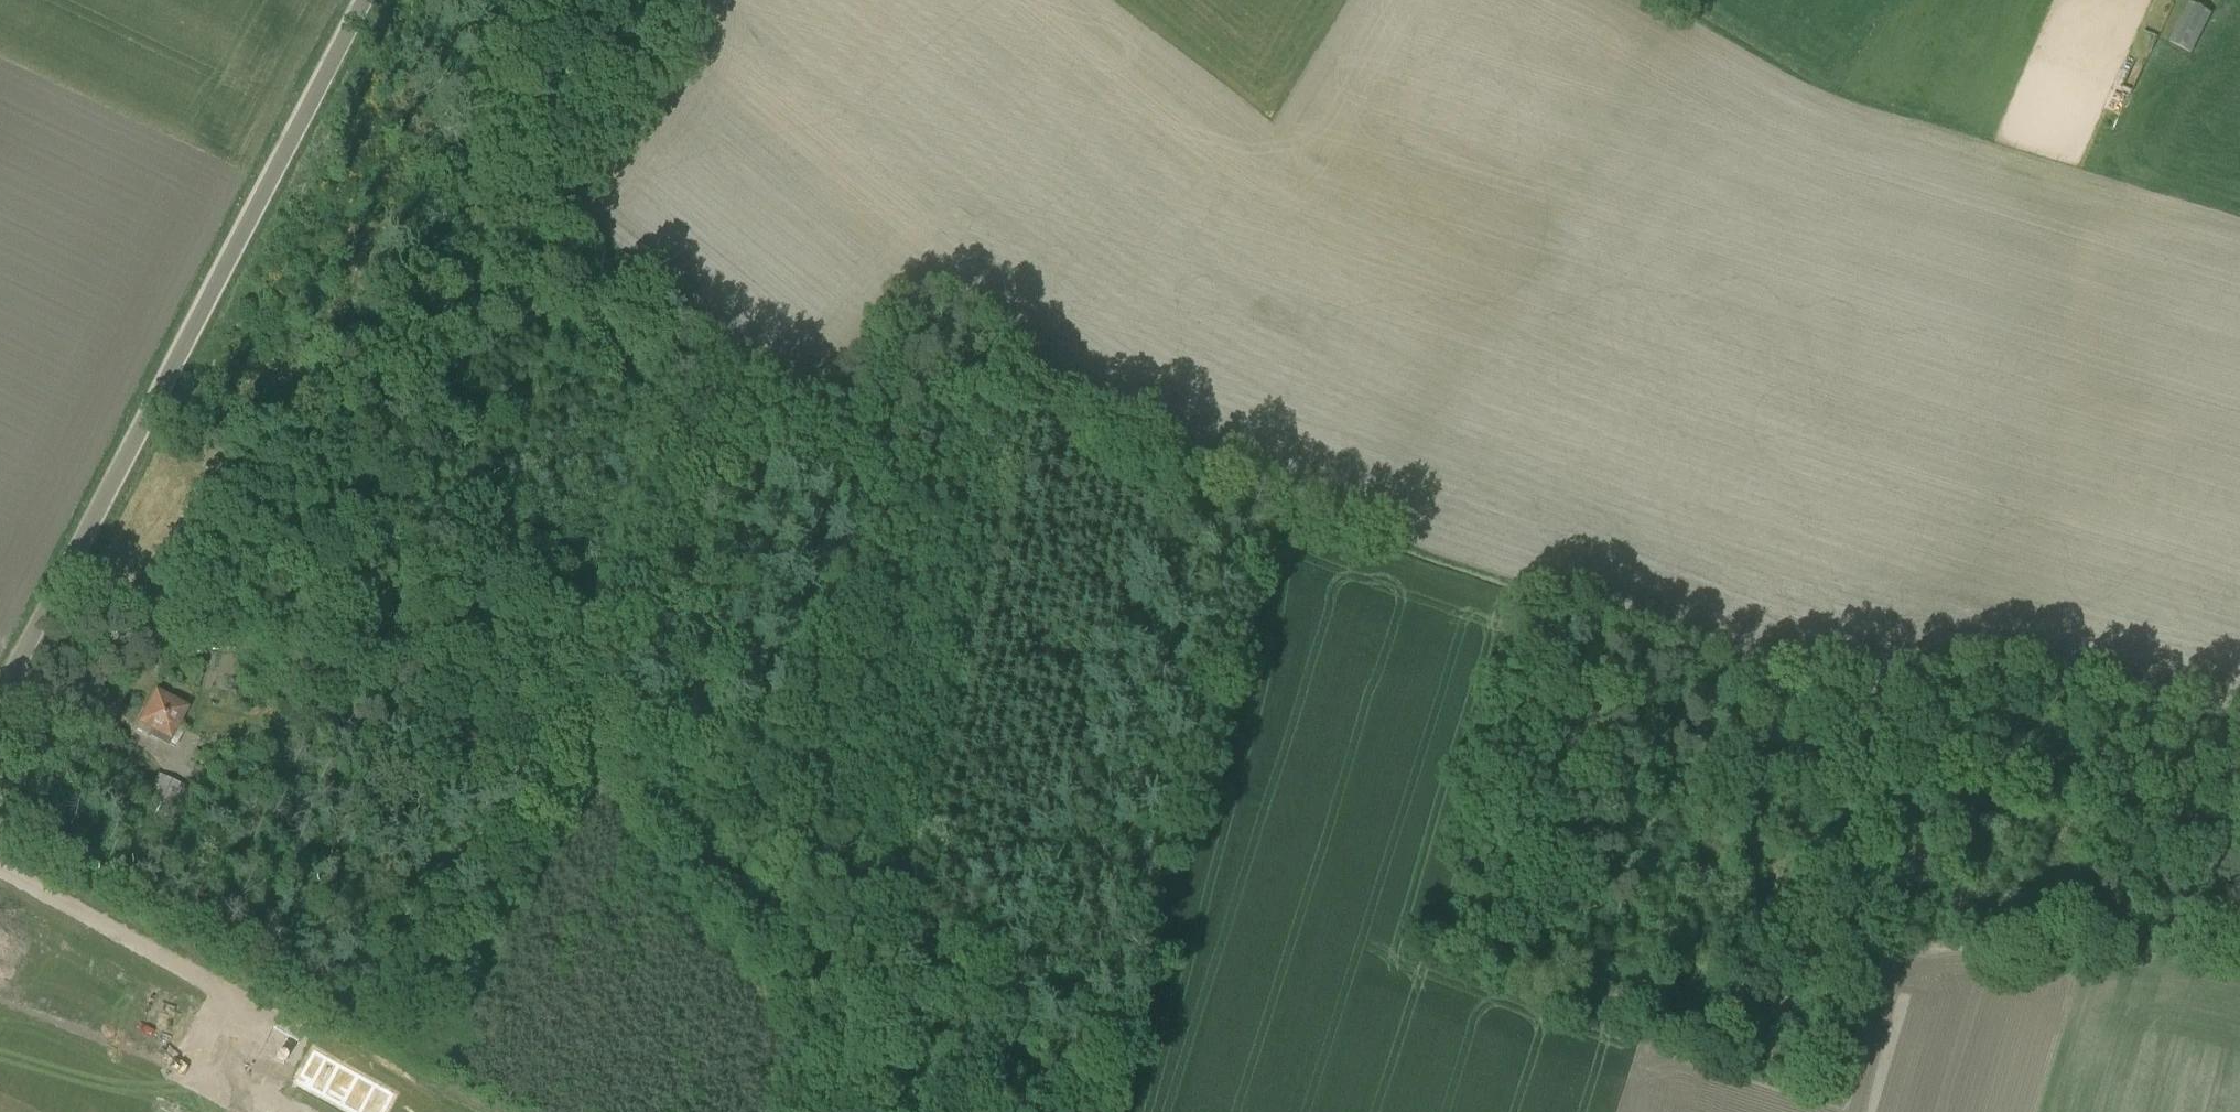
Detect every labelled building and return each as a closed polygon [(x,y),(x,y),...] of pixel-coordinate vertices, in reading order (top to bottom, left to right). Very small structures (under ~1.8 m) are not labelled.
[(2189,3),(2169,43),(2191,54),(2211,14),(2189,3)] [(152,735),(168,743),(176,747),(185,730),(177,726),(186,708),(156,692),(137,729),(151,736),(152,735)] [(144,802),(151,805),(147,815),(174,828),(192,790),(157,774),(144,802)] [(169,1013),(125,990),(99,1035),(141,1060),(169,1013)] [(297,1091),(336,1111),(389,1111),(394,1102),(314,1058),(297,1091)]
